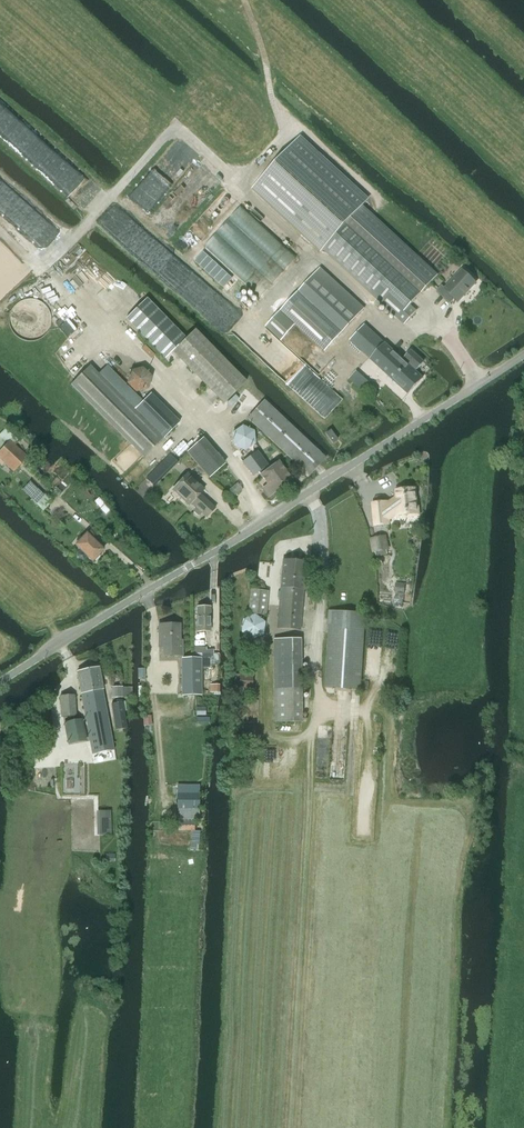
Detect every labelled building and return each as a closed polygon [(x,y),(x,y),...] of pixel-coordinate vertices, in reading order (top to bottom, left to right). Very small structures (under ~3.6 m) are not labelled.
[(301,136),(252,189),(264,200),(320,252),(323,248),(406,325),(417,312),(411,306),(436,279),(435,279),(439,275),(363,205),(369,198),(301,136)] [(295,296),(266,327),(281,341),(295,325),(325,352),(343,332),(365,308),(321,268),(299,291),(295,296)] [(462,269),(445,288),(442,286),(437,291),(450,303),(455,298),(458,301),(465,294),(466,293),(469,290),(469,289),(476,282),(462,269)] [(147,298),(126,319),(165,359),(173,351),(224,404),(246,382),(195,329),(186,338),(147,298)] [(50,321),(50,320),(50,316),(49,312),(47,309),(44,305),(40,302),(36,300),(32,299),(28,299),(24,300),(20,301),(16,304),(14,306),(11,309),(10,313),(9,317),(8,321),(9,325),(10,329),(12,332),(15,336),(19,339),(23,340),(27,341),(31,341),(35,340),(39,339),(42,337),(45,334),(47,331),(49,328),(50,324),(50,321)] [(366,324),(351,340),(371,359),(409,394),(416,386),(424,378),(416,371),(426,361),(413,349),(403,359),(386,343),(366,324)] [(91,368),(73,385),(145,457),(162,440),(153,430),(154,428),(164,438),(173,428),(145,399),(143,401),(107,365),(97,374),(91,368)] [(126,383),(136,393),(148,389),(151,377),(142,367),(129,371),(126,383)] [(364,393),(372,384),(357,370),(349,379),(364,393)] [(240,392),(238,398),(245,404),(251,403),(255,398),(253,396),(253,395),(253,394),(253,393),(253,392),(252,392),(252,391),(251,390),(250,390),(249,389),(248,389),(247,389),(247,388),(246,388),(245,388),(244,387),(240,392)] [(265,400),(248,418),(266,435),(281,448),(310,476),(315,470),(321,464),(327,458),(310,442),(265,400)] [(242,425),(232,433),(233,446),(245,451),(255,444),(254,431),(243,426),(242,425)] [(15,471),(28,456),(15,445),(19,441),(5,428),(2,432),(0,434),(0,458),(15,471)] [(331,430),(325,434),(333,444),(338,440),(331,430)] [(225,463),(203,437),(186,452),(209,478),(225,463)] [(258,451),(243,463),(253,476),(259,472),(268,484),(262,488),(269,497),(281,488),(280,486),(285,483),(286,484),(292,479),(279,461),(270,468),(267,465),(268,465),(258,451)] [(139,486),(147,494),(178,462),(170,454),(139,486)] [(189,505),(192,503),(196,507),(194,510),(194,512),(198,515),(200,515),(202,512),(207,517),(216,508),(200,493),(205,488),(188,473),(173,490),(189,505)] [(417,506),(415,488),(397,490),(398,498),(387,505),(387,502),(374,503),(376,525),(389,524),(388,517),(399,510),(399,515),(411,514),(411,516),(420,515),(419,506),(417,506)] [(79,542),(77,544),(82,549),(78,553),(78,556),(81,559),(84,559),(88,555),(92,560),(94,558),(95,560),(100,554),(99,553),(103,550),(87,534),(83,539),(81,536),(77,540),(79,542)] [(387,535),(369,538),(372,553),(390,550),(387,535)] [(280,587),(277,627),(300,629),(304,588),(306,562),(283,560),(281,577),(279,579),(279,583),(280,585),(280,587)] [(394,592),(404,593),(405,583),(395,583),(394,592)] [(250,589),(248,613),(251,613),(266,614),(268,591),(253,590),(250,589)] [(211,632),(211,607),(198,607),(198,632),(211,632)] [(365,613),(329,611),(329,624),(330,624),(326,688),(361,689),(365,613)] [(265,622),(255,614),(243,619),(241,632),(251,640),(264,634),(265,622)] [(165,654),(183,654),(183,639),(181,639),(181,623),(160,623),(160,641),(165,641),(165,654)] [(273,639),(273,688),(274,723),(301,722),(301,688),(301,639),(273,639)] [(183,668),(182,668),(182,695),(202,695),(201,658),(183,659),(183,668)] [(78,672),(86,712),(106,708),(99,668),(78,672)] [(235,697),(252,698),(253,675),(236,674),(235,697)] [(122,687),(112,687),(112,698),(123,698),(123,697),(131,697),(131,688),(122,688),(122,687)] [(62,717),(76,716),(75,695),(61,696),(62,717)] [(116,729),(127,728),(123,702),(112,703),(116,729)] [(114,748),(106,708),(86,712),(93,752),(114,748)] [(87,740),(83,719),(63,723),(68,744),(87,740)] [(177,820),(175,820),(175,821),(175,831),(194,831),(194,821),(194,820),(199,820),(199,809),(199,794),(177,794),(177,809),(177,820)]
